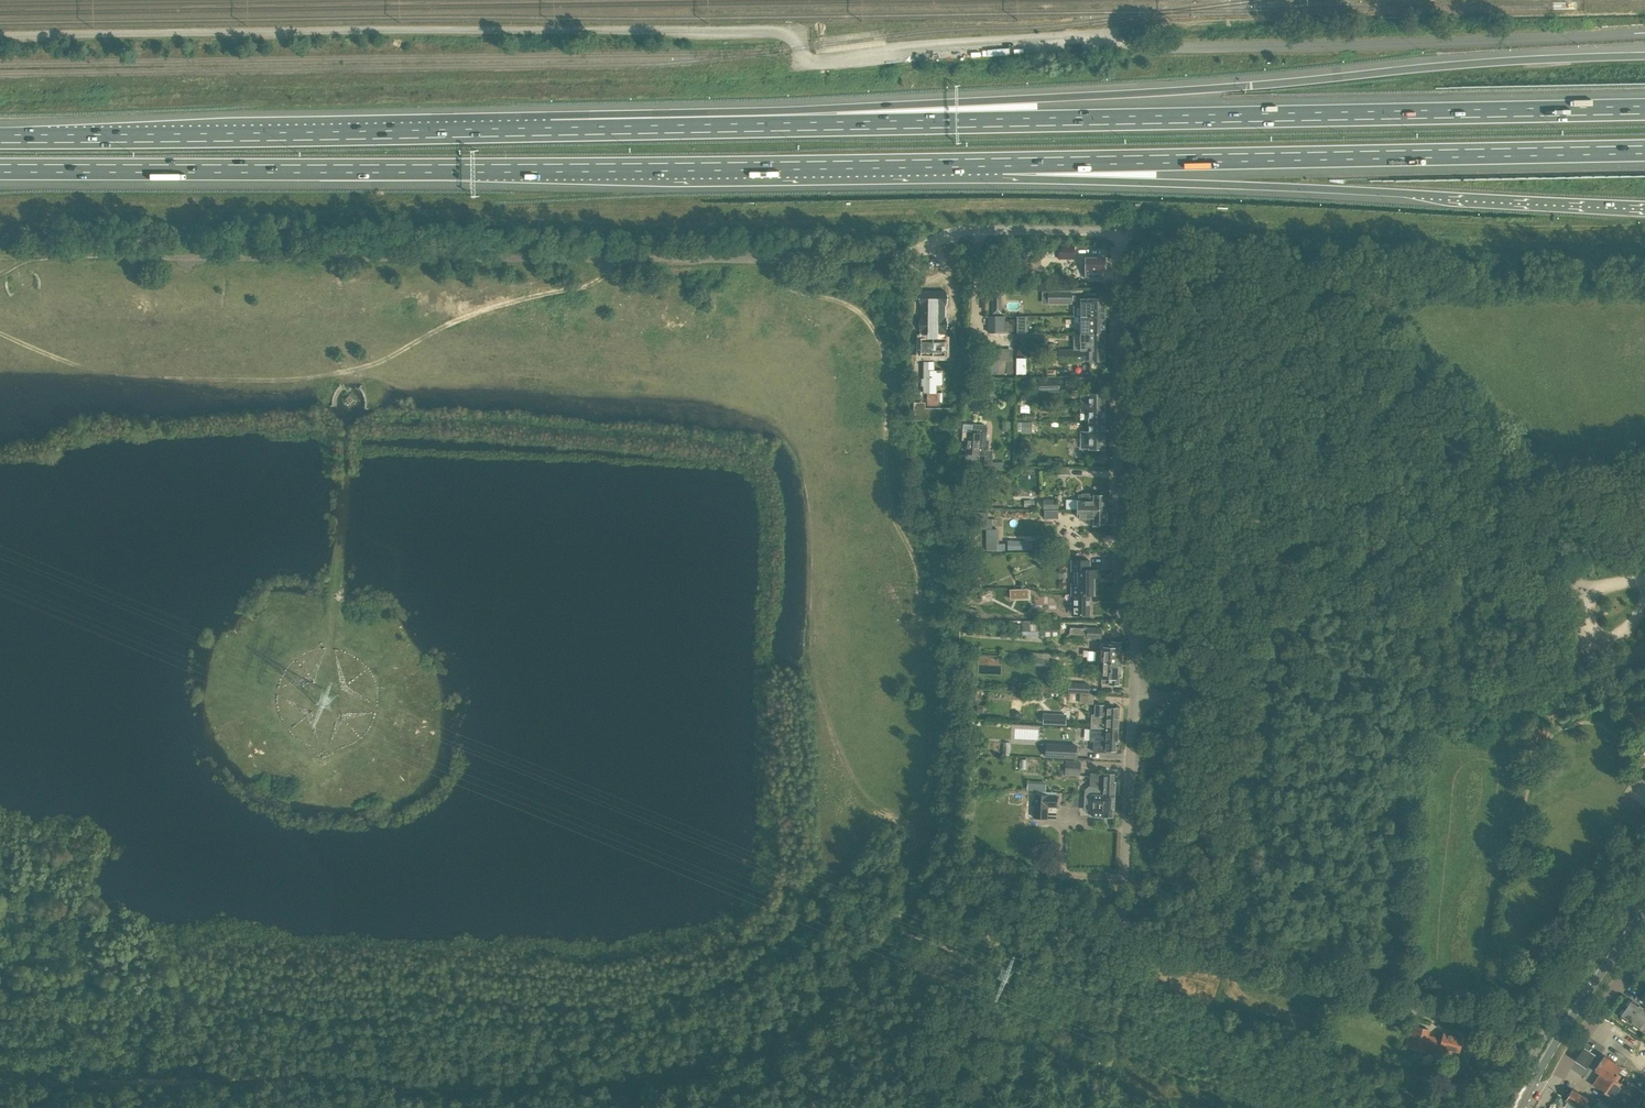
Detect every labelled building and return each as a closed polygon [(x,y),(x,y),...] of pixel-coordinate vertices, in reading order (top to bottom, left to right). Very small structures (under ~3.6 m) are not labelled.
[(1086,276),(1102,276),(1102,270),(1105,270),(1105,258),(1086,258),(1086,276)] [(944,292),(921,293),(921,379),(921,386),(923,386),(945,385),(944,292)] [(1071,292),(1049,292),(1049,303),(1071,303),(1071,292)] [(1084,300),(1078,300),(1078,316),(1081,316),(1094,316),(1094,319),(1100,318),(1099,320),(1105,320),(1105,306),(1101,306),(1101,299),(1084,299),(1084,300)] [(1005,333),(1005,316),(988,316),(988,333),(1005,333)] [(1094,319),(1094,316),(1081,316),(1081,333),(1105,333),(1105,320),(1099,320),(1100,318),(1094,319)] [(1105,333),(1081,333),(1081,350),(1091,350),(1091,347),(1105,347),(1105,333)] [(1102,360),(1105,360),(1105,347),(1091,347),(1091,350),(1081,350),(1059,350),(1059,361),(1082,361),(1082,360),(1089,360),(1091,360),(1091,368),(1102,368),(1102,360)] [(1016,357),(1016,372),(1026,372),(1026,362),(1028,362),(1028,358),(1029,350),(1017,350),(1017,357),(1016,357)] [(989,352),(989,359),(998,360),(998,352),(989,352)] [(1058,380),(1039,381),(1039,394),(1058,393),(1058,380)] [(1032,403),(1032,395),(1022,394),(1021,403),(1032,403)] [(1104,408),(1104,394),(1089,394),(1089,395),(1081,396),(1081,405),(1089,405),(1089,408),(1104,408)] [(1035,420),(1035,413),(1030,413),(1030,405),(1021,404),(1021,412),(1025,412),(1025,420),(1035,420)] [(1089,408),(1089,405),(1081,405),(1081,410),(1089,411),(1089,421),(1104,421),(1104,408),(1089,408)] [(1104,435),(1104,421),(1089,421),(1089,432),(1081,432),(1081,438),(1089,438),(1089,437),(1092,437),(1092,435),(1104,435)] [(1033,432),(1033,422),(1021,422),(1021,423),(1018,423),(1018,431),(1021,431),(1021,432),(1033,432)] [(965,454),(964,461),(978,462),(979,455),(985,455),(988,455),(989,440),(986,440),(987,427),(985,424),(974,423),(973,423),(972,432),(966,432),(965,454)] [(1104,449),(1104,435),(1092,435),(1092,437),(1089,437),(1089,438),(1081,438),(1081,447),(1089,447),(1089,448),(1104,449)] [(1102,462),(1102,453),(1091,454),(1091,463),(1102,462)] [(985,455),(984,465),(992,466),(992,456),(988,455),(985,455)] [(993,492),(994,484),(981,482),(980,490),(993,492)] [(1090,495),(1090,493),(1082,493),(1082,495),(1078,495),(1078,509),(1104,509),(1104,495),(1090,495)] [(1059,509),(1059,499),(1043,500),(1037,500),(1037,508),(1044,508),(1044,509),(1059,509)] [(1104,523),(1104,509),(1078,509),(1078,517),(1083,517),(1083,520),(1085,520),(1085,523),(1094,523),(1104,523)] [(1045,520),(1059,520),(1059,510),(1045,510),(1045,520)] [(1008,541),(1008,550),(1032,549),(1032,541),(1008,541)] [(1097,578),(1097,570),(1090,570),(1090,560),(1071,560),(1071,570),(1074,570),(1074,584),(1071,584),(1071,586),(1086,586),(1094,586),(1094,578),(1097,578)] [(978,581),(968,585),(972,594),(982,590),(978,581)] [(1094,595),(1094,586),(1086,586),(1071,586),(1071,615),(1089,615),(1089,595),(1094,595)] [(1028,588),(1009,589),(1009,598),(1028,598),(1028,588)] [(1060,637),(1060,621),(1022,621),(1022,624),(1017,624),(1017,633),(1022,633),(1022,636),(1039,636),(1039,637),(1060,637)] [(1087,629),(1070,628),(1070,634),(1074,634),(1073,641),(1087,641),(1087,637),(1100,638),(1101,629),(1087,628),(1087,629)] [(1121,660),(1122,650),(1120,650),(1121,642),(1112,641),(1103,640),(1103,647),(1103,648),(1103,655),(1099,654),(1098,659),(1121,660)] [(1029,652),(1028,658),(1077,661),(1077,656),(1074,654),(1071,653),(1067,656),(1067,657),(1055,656),(1055,653),(1043,652),(1043,653),(1029,652)] [(1121,677),(1121,660),(1098,659),(1098,671),(1102,671),(1101,684),(1109,684),(1119,685),(1119,676),(1121,677)] [(1060,693),(1060,684),(1033,683),(1032,692),(1060,693)] [(1068,692),(1088,693),(1089,684),(1068,683),(1068,692)] [(1641,698),(1634,693),(1630,699),(1637,703),(1641,698)] [(1092,715),(1091,727),(1118,729),(1119,716),(1117,715),(1117,708),(1104,707),(1104,705),(1095,705),(1095,715),(1092,715)] [(1066,715),(1044,714),(1043,724),(1065,725),(1066,715)] [(1541,744),(1549,734),(1538,724),(1529,733),(1541,744)] [(1117,742),(1118,729),(1091,727),(1090,741),(1094,741),(1093,752),(1107,752),(1107,750),(1116,751),(1116,742),(1117,742)] [(1047,744),(1046,756),(1076,758),(1077,746),(1047,744)] [(1080,762),(1067,761),(1066,775),(1079,775),(1080,762)] [(1086,790),(1085,794),(1115,795),(1115,782),(1114,782),(1114,774),(1090,773),(1089,787),(1086,790)] [(1115,795),(1085,794),(1085,800),(1091,801),(1090,815),(1112,816),(1112,808),(1114,808),(1115,795)] [(1057,796),(1035,795),(1034,818),(1047,818),(1048,806),(1057,807),(1057,796)] [(1644,1030),(1644,1009),(1631,1000),(1620,1017),(1638,1029),(1643,1032),(1644,1030)] [(1424,1051),(1425,1046),(1451,1053),(1451,1050),(1458,1051),(1462,1038),(1444,1034),(1442,1039),(1428,1036),(1429,1030),(1412,1026),(1406,1047),(1424,1051)] [(1584,1047),(1575,1060),(1586,1067),(1595,1054),(1584,1047)] [(1617,1081),(1621,1076),(1617,1074),(1621,1068),(1604,1056),(1595,1070),(1601,1074),(1593,1085),(1604,1092),(1597,1101),(1608,1107),(1633,1107),(1644,1092),(1623,1078),(1620,1083),(1617,1081)] [(1591,1107),(1585,1103),(1587,1099),(1572,1090),(1571,1092),(1569,1092),(1567,1096),(1567,1098),(1566,1100),(1580,1107),(1590,1107),(1591,1107)]
